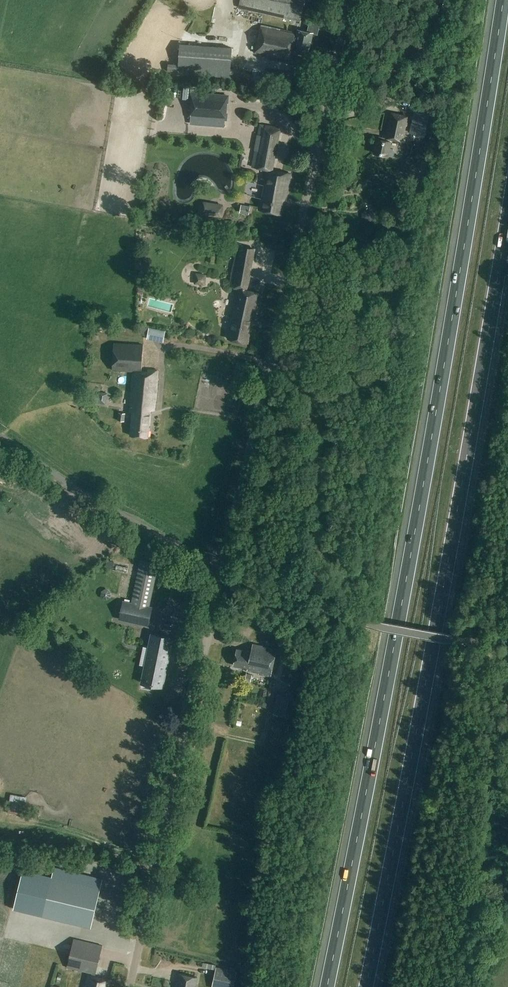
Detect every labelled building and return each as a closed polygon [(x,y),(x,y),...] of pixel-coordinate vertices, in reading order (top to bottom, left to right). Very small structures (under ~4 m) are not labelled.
[(306,0),(241,0),(239,8),(301,22),(306,0)] [(318,34),(320,26),(310,23),(308,31),(298,29),(297,32),(262,25),(256,52),(291,60),(294,50),(309,53),(313,33),(318,34)] [(231,79),(233,47),(180,44),(179,64),(169,64),(168,75),(231,79)] [(191,107),(190,116),(227,118),(227,110),(225,109),(225,105),(228,105),(228,95),(192,93),(191,102),(193,103),(193,106),(191,107)] [(422,131),(426,110),(415,108),(411,128),(422,131)] [(392,115),(386,139),(376,137),(372,154),(386,157),(386,155),(391,156),(394,154),(395,151),(393,149),(388,148),(390,141),(401,144),(407,118),(392,115)] [(278,138),(280,128),(260,124),(258,135),(278,138)] [(278,138),(258,135),(255,150),(256,150),(260,151),(262,151),(264,152),(274,154),(278,138)] [(264,152),(262,151),(260,151),(256,150),(255,150),(252,167),(257,168),(259,168),(267,169),(262,195),(263,195),(260,210),(281,213),(283,200),(286,200),(291,174),(287,173),(282,172),(281,175),(277,174),(275,174),(276,171),(273,170),(271,170),(274,154),(264,152)] [(397,205),(412,205),(412,196),(397,196),(397,205)] [(203,201),(201,214),(221,218),(224,205),(203,201)] [(241,205),(240,212),(249,214),(251,207),(241,205)] [(363,213),(362,216),(364,219),(368,220),(372,221),(375,218),(375,215),(373,212),(370,211),(366,210),(363,213)] [(400,221),(397,233),(411,236),(413,223),(400,221)] [(258,318),(263,294),(247,291),(256,249),(243,247),(235,288),(237,288),(228,330),(231,331),(230,339),(248,343),(254,318),(258,318)] [(207,285),(208,272),(197,272),(196,285),(207,285)] [(164,342),(166,331),(149,328),(147,339),(164,342)] [(114,344),(112,370),(135,371),(142,372),(142,369),(144,345),(114,344)] [(158,370),(142,369),(142,372),(135,371),(128,435),(149,437),(151,410),(154,410),(158,370)] [(125,422),(126,414),(119,413),(118,421),(125,422)] [(153,606),(150,606),(159,563),(141,560),(132,602),(123,600),(119,620),(149,626),(153,606)] [(131,572),(131,563),(120,562),(119,571),(131,572)] [(110,587),(105,594),(111,598),(116,592),(110,587)] [(152,633),(141,683),(163,687),(173,637),(152,633)] [(272,676),(277,649),(253,644),(251,652),(237,649),(234,666),(248,669),(247,670),(272,676)] [(298,719),(301,699),(277,694),(273,714),(298,719)] [(307,723),(310,702),(305,701),(301,722),(307,723)] [(91,928),(101,888),(23,869),(13,909),(91,928)] [(125,897),(131,900),(134,894),(127,891),(125,897)] [(112,980),(97,976),(104,946),(75,939),(68,968),(90,973),(87,986),(110,986),(112,980)] [(212,985),(224,986),(233,986),(237,971),(216,966),(212,985)] [(198,977),(179,973),(176,986),(178,986),(196,986),(198,977)]
